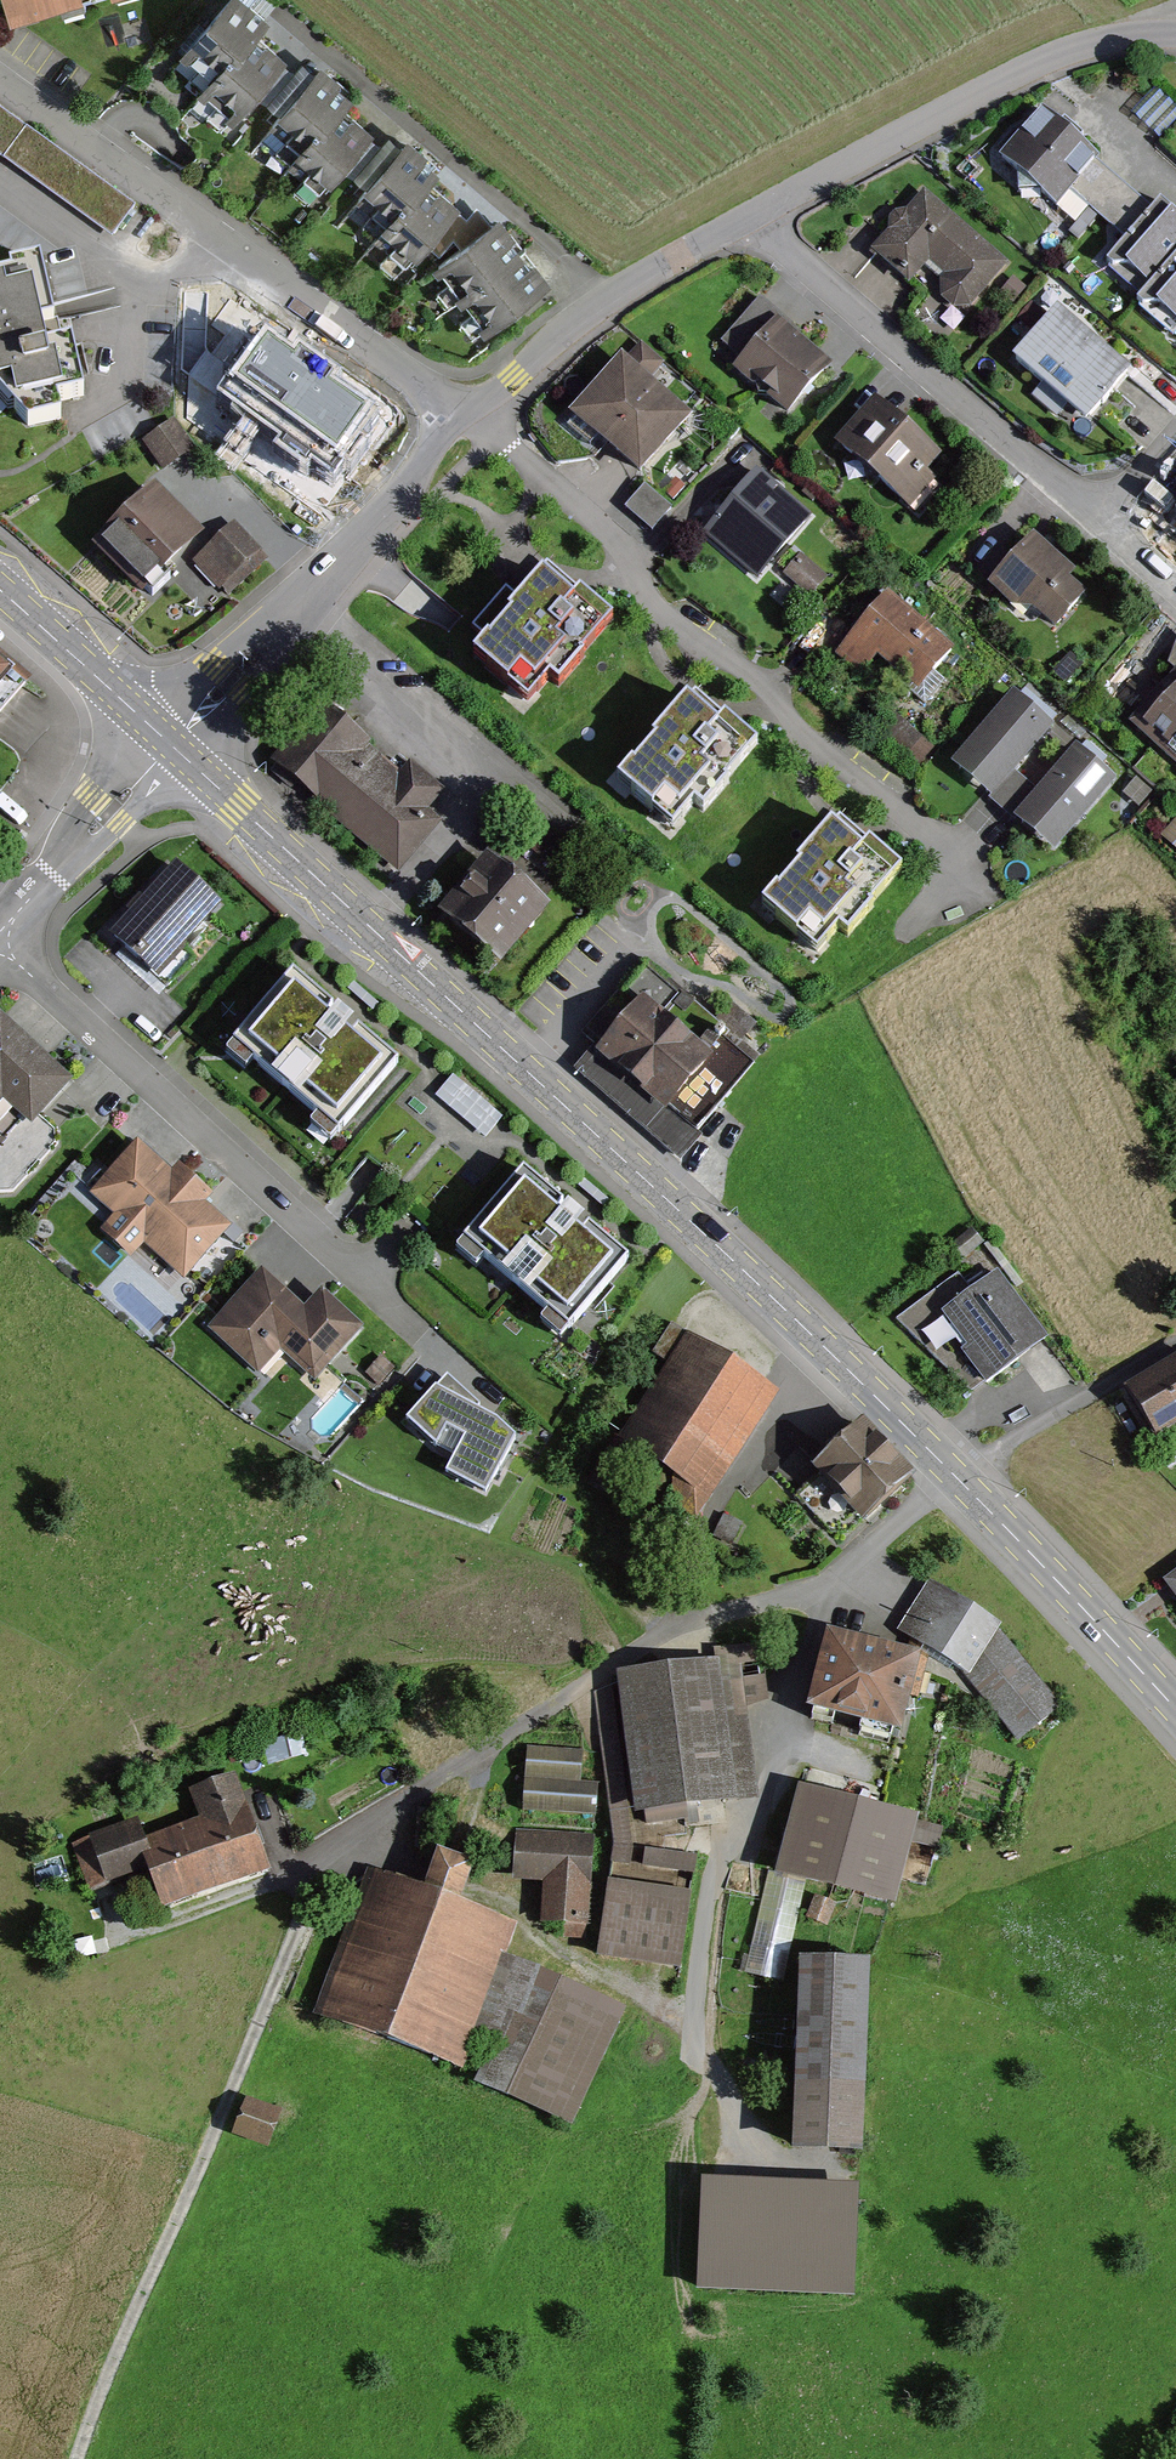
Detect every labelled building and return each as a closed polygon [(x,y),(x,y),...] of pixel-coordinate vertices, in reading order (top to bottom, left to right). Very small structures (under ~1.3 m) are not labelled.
[(6,24),(88,0),(0,0),(0,4),(6,24)] [(208,84),(232,53),(237,57),(254,35),(268,18),(245,0),(230,0),(188,53),(201,64),(194,73),(208,84)] [(281,57),(254,35),(237,57),(232,53),(208,84),(203,91),(218,103),(209,114),(226,127),(281,57)] [(280,145),(294,156),(319,125),(323,128),(340,107),(354,89),(322,64),(274,125),(288,135),(280,145)] [(1160,135),(1175,117),(1175,105),(1161,92),(1139,116),(1160,135)] [(367,128),(340,107),(323,128),(319,125),(294,156),(289,162),(304,174),(295,185),(312,198),(367,128)] [(1072,186),(1100,210),(1123,183),(1043,114),(1006,155),(1059,201),(1072,186)] [(23,134),(0,118),(0,159),(3,161),(23,134)] [(366,219),(379,230),(404,198),(409,202),(426,181),(440,163),(408,138),(360,199),(373,209),(366,219)] [(110,236),(129,210),(48,151),(29,177),(110,236)] [(453,202),(426,181),(409,202),(404,198),(379,230),(374,236),(390,248),(381,259),(397,272),(453,202)] [(1153,285),(1175,259),(1175,217),(1162,205),(1155,212),(1123,183),(1100,210),(1131,237),(1117,253),(1153,285)] [(1004,264),(923,196),(876,250),(910,279),(929,256),(950,274),(943,281),(944,296),(963,312),(1004,264)] [(499,220),(442,263),(465,294),(522,251),(499,220)] [(522,251),(465,294),(489,324),(546,281),(522,251)] [(1153,285),(1146,293),(1175,319),(1175,259),(1153,285)] [(0,275),(0,405),(21,431),(53,425),(49,408),(79,402),(69,352),(40,358),(36,336),(52,332),(39,267),(0,275)] [(785,322),(762,304),(726,351),(741,362),(732,374),(786,414),(821,367),(776,334),(785,322)] [(1127,375),(1058,316),(1011,371),(1081,430),(1127,375)] [(633,374),(620,362),(564,425),(630,484),(684,424),(646,390),(662,373),(646,359),(633,374)] [(138,400),(89,432),(102,453),(134,433),(157,467),(186,448),(163,413),(151,420),(138,400)] [(872,405),(835,447),(903,507),(923,484),(914,476),(932,456),(872,405)] [(808,518),(758,477),(708,539),(758,580),(808,518)] [(656,532),(676,509),(647,484),(627,507),(656,532)] [(180,536),(137,493),(78,553),(121,595),(180,536)] [(254,558),(225,530),(188,568),(217,596),(254,558)] [(1084,595),(1026,542),(985,587),(1043,640),(1084,595)] [(819,580),(797,561),(782,578),(805,597),(819,580)] [(614,619),(549,562),(517,597),(506,587),(471,628),(487,641),(471,658),(527,707),(550,681),(556,686),(614,619)] [(944,655),(881,597),(831,651),(858,675),(871,661),(908,694),(944,655)] [(0,671),(0,705),(17,685),(0,671)] [(1170,680),(1127,728),(1175,773),(1175,686),(1170,680)] [(1045,731),(1006,694),(942,762),(981,799),(1045,731)] [(323,700),(267,766),(397,874),(441,821),(433,814),(444,800),(323,700)] [(735,756),(683,711),(617,788),(669,832),(735,756)] [(1012,781),(988,807),(1044,858),(1112,784),(1072,748),(1028,795),(1012,781)] [(1162,836),(1175,848),(1175,819),(1162,836)] [(881,884),(829,839),(763,916),(814,960),(881,884)] [(472,856),(423,916),(489,970),(538,910),(472,856)] [(217,914),(179,880),(116,952),(168,997),(195,967),(181,955),(217,914)] [(742,1067),(635,976),(578,1043),(685,1134),(742,1067)] [(395,1071),(291,982),(232,1051),(337,1140),(395,1071)] [(3,1027),(0,1030),(0,1140),(10,1149),(0,1159),(0,1192),(15,1206),(75,1143),(42,1112),(66,1086),(3,1027)] [(498,1124),(449,1084),(433,1103),(482,1144),(498,1124)] [(159,1182),(127,1151),(84,1195),(111,1222),(96,1236),(121,1260),(135,1245),(173,1281),(218,1235),(196,1213),(205,1204),(171,1171),(159,1182)] [(622,1264),(520,1181),(463,1251),(565,1334),(622,1264)] [(301,1319),(258,1281),(209,1336),(259,1380),(279,1356),(315,1388),(361,1336),(318,1300),(301,1319)] [(994,1282),(931,1332),(979,1392),(1042,1341),(994,1282)] [(769,1397),(680,1340),(607,1451),(696,1508),(769,1397)] [(1115,1389),(1140,1437),(1175,1418),(1175,1357),(1115,1389)] [(517,1415),(451,1373),(413,1416),(453,1463),(495,1486),(517,1415)] [(905,1484),(856,1428),(807,1471),(856,1527),(905,1484)] [(990,1628),(924,1588),(893,1630),(956,1674),(1006,1743),(1049,1708),(990,1628)] [(904,1665),(815,1640),(794,1715),(884,1739),(904,1665)] [(615,1673),(593,1694),(604,1807),(746,1793),(733,1662),(615,1673)] [(527,1747),(526,1813),(598,1815),(599,1790),(585,1790),(585,1748),(527,1747)] [(131,1831),(80,1847),(95,1895),(129,1884),(139,1916),(262,1879),(232,1781),(183,1796),(194,1832),(137,1850),(131,1831)] [(909,1813),(781,1787),(764,1871),(860,1890),(868,1850),(900,1857),(909,1813)] [(579,1843),(507,1839),(505,1880),(528,1881),(526,1925),(575,1927),(579,1843)] [(631,1887),(593,1880),(580,1956),(667,1970),(685,1858),(637,1850),(631,1887)] [(403,1896),(363,1880),(305,2018),(442,2074),(501,1932),(439,1907),(454,1872),(419,1857),(403,1896)] [(771,1883),(805,1890),(807,1880),(773,1873),(771,1883)] [(778,1949),(792,1952),(805,1893),(766,1885),(747,1973),(772,1978),(778,1949)] [(865,1963),(802,1958),(787,2144),(850,2149),(865,1963)] [(615,2011),(525,1967),(468,2085),(558,2128),(615,2011)] [(283,2115),(246,2101),(232,2139),(269,2153),(283,2115)] [(703,2183),(697,2295),(854,2302),(860,2191),(703,2183)]
